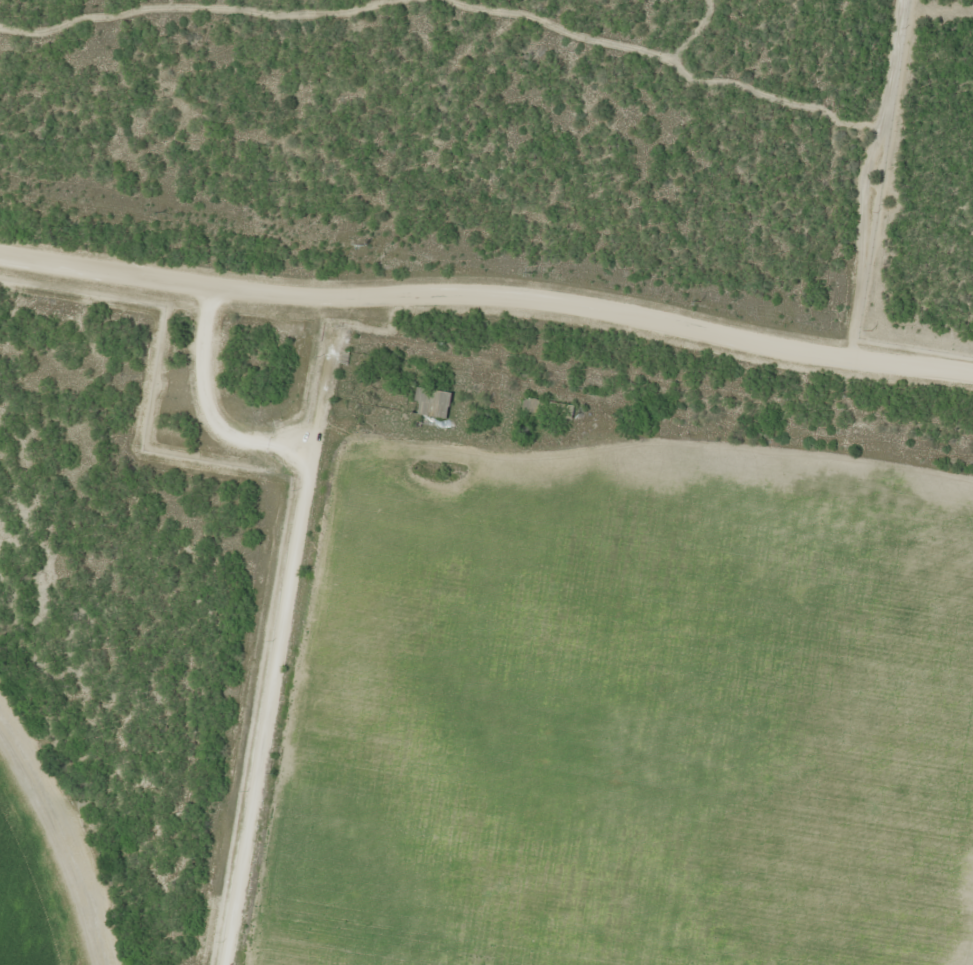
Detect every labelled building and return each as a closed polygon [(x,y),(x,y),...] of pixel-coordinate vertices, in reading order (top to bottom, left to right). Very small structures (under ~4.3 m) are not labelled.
[(415,416),(448,419),(451,392),(417,389),(415,416)] [(522,413),(573,419),(575,405),(524,399),(522,413)]
